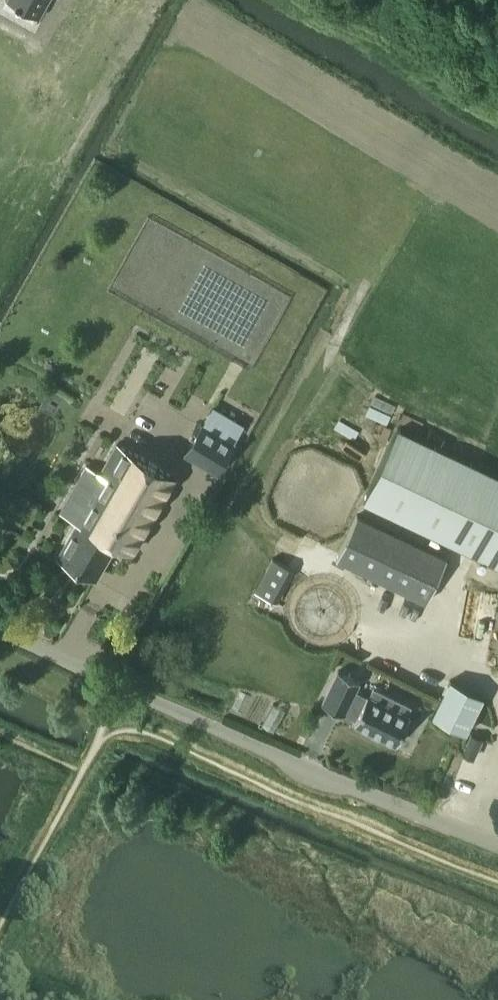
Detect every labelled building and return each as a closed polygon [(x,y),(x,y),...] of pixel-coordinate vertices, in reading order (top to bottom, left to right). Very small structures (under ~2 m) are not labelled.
[(15,3),(14,4),(18,7),(19,5),(39,16),(47,0),(10,0),(15,3)] [(212,407),(185,453),(216,471),(243,424),(212,407)] [(364,499),(497,563),(497,474),(399,427),(364,499)] [(77,523),(59,555),(95,576),(116,540),(131,549),(173,476),(117,444),(102,470),(100,474),(86,466),(73,488),(88,496),(91,499),(77,523)] [(447,557),(357,514),(336,559),(426,602),(447,557)] [(271,557),(254,591),(271,600),(289,566),(271,557)] [(360,681),(338,670),(322,703),(343,714),(344,712),(356,718),(354,722),(397,744),(405,727),(408,728),(412,720),(409,719),(410,716),(406,714),(410,706),(373,688),(369,696),(367,695),(366,697),(354,691),(360,681)] [(452,677),(433,716),(465,732),(484,692),(452,677)] [(472,735),(463,753),(472,757),(481,739),(472,735)]
